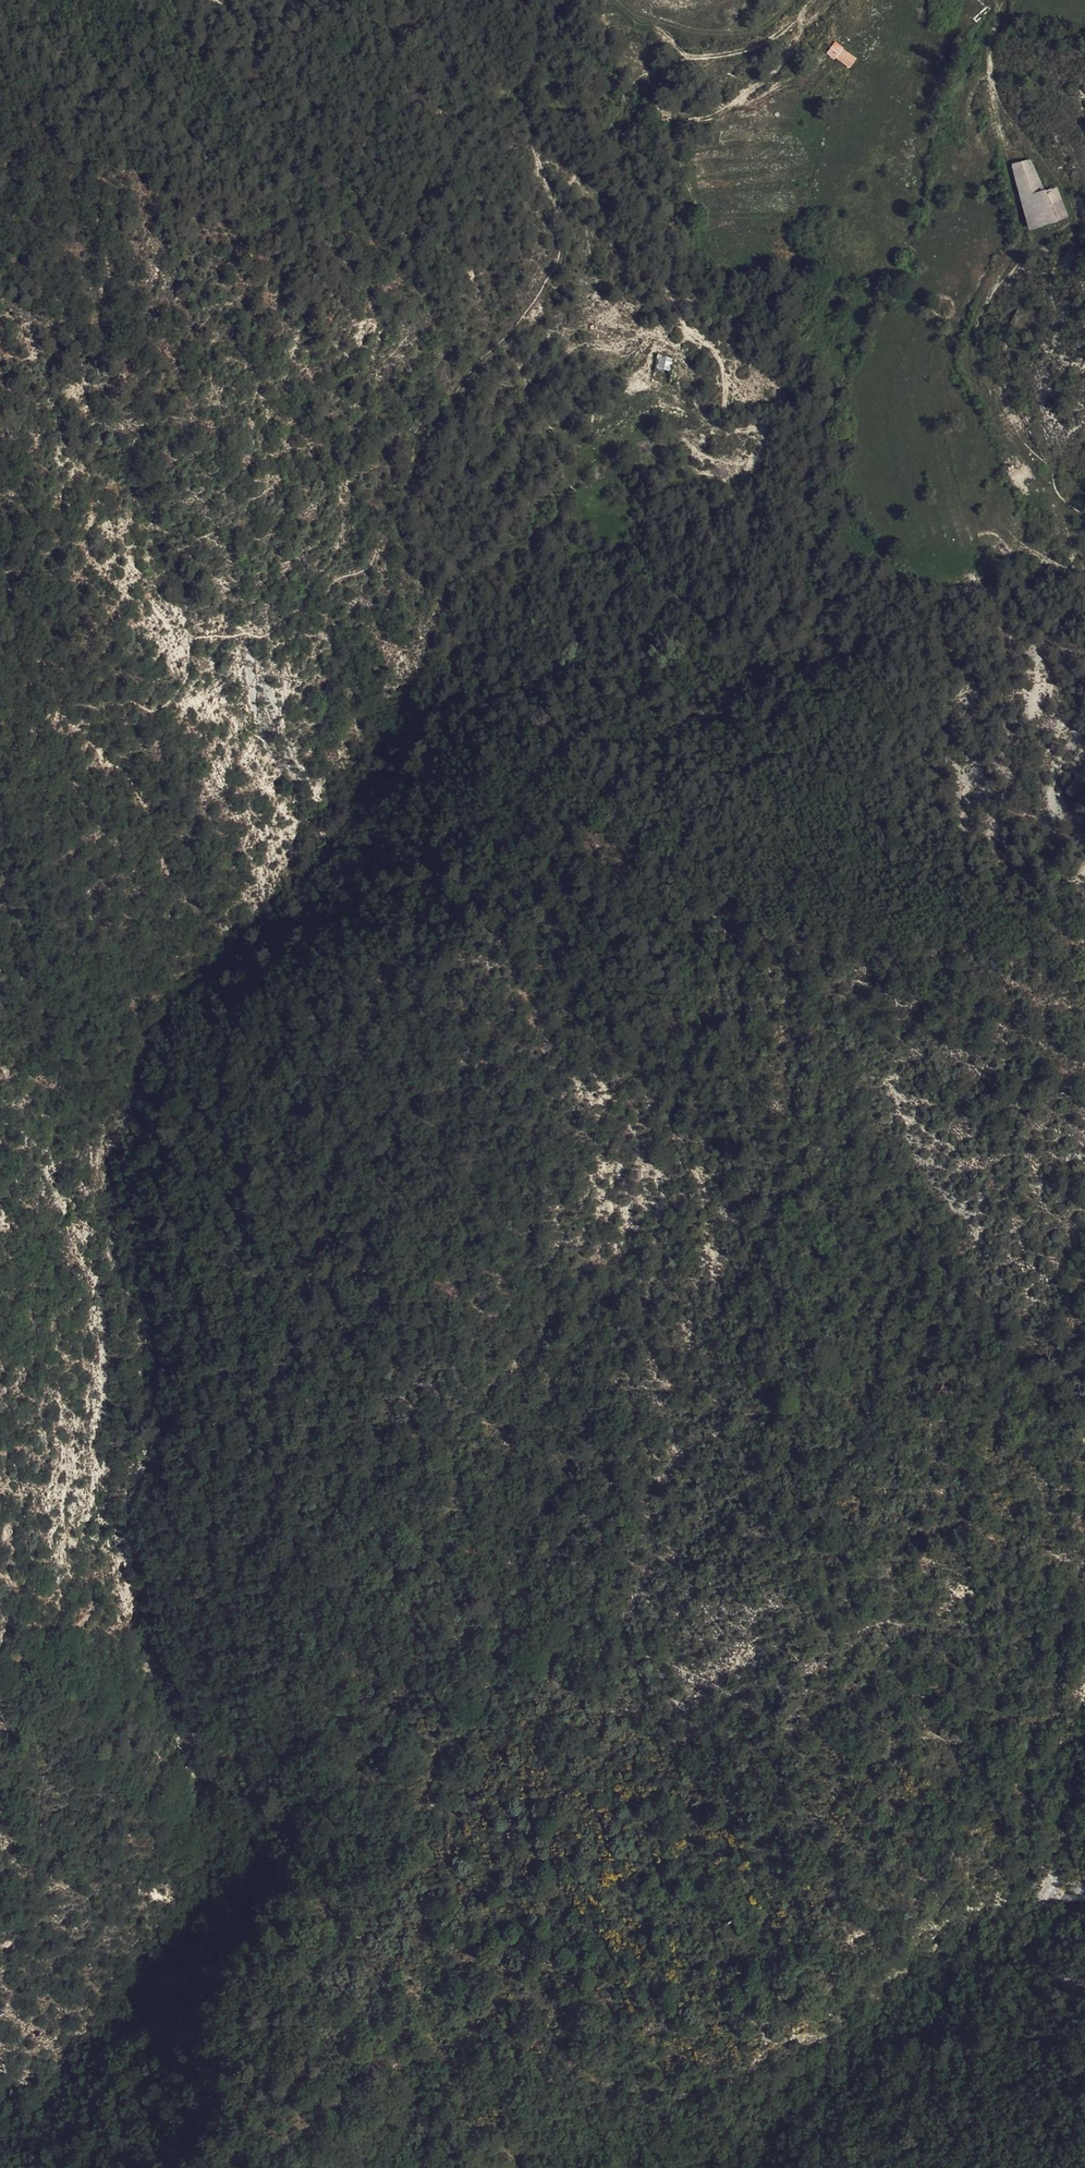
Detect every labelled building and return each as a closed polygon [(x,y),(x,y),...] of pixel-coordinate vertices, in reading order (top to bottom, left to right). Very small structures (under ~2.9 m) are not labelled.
[(836,41),(826,53),(834,60),(837,58),(850,67),(856,58),(843,49),(844,48),(836,41)] [(1038,193),(1032,161),(1014,164),(1027,227),(1044,224),(1038,193)] [(1061,188),(1038,193),(1044,224),(1067,220),(1061,188)] [(653,381),(663,382),(666,355),(656,354),(653,381)] [(674,356),(666,355),(663,382),(671,382),(674,356)] [(737,1888),(722,1894),(727,1908),(742,1902),(737,1888)] [(725,1933),(734,1928),(730,1917),(719,1921),(725,1933)] [(716,1924),(708,1928),(714,1939),(720,1935),(716,1924)]
